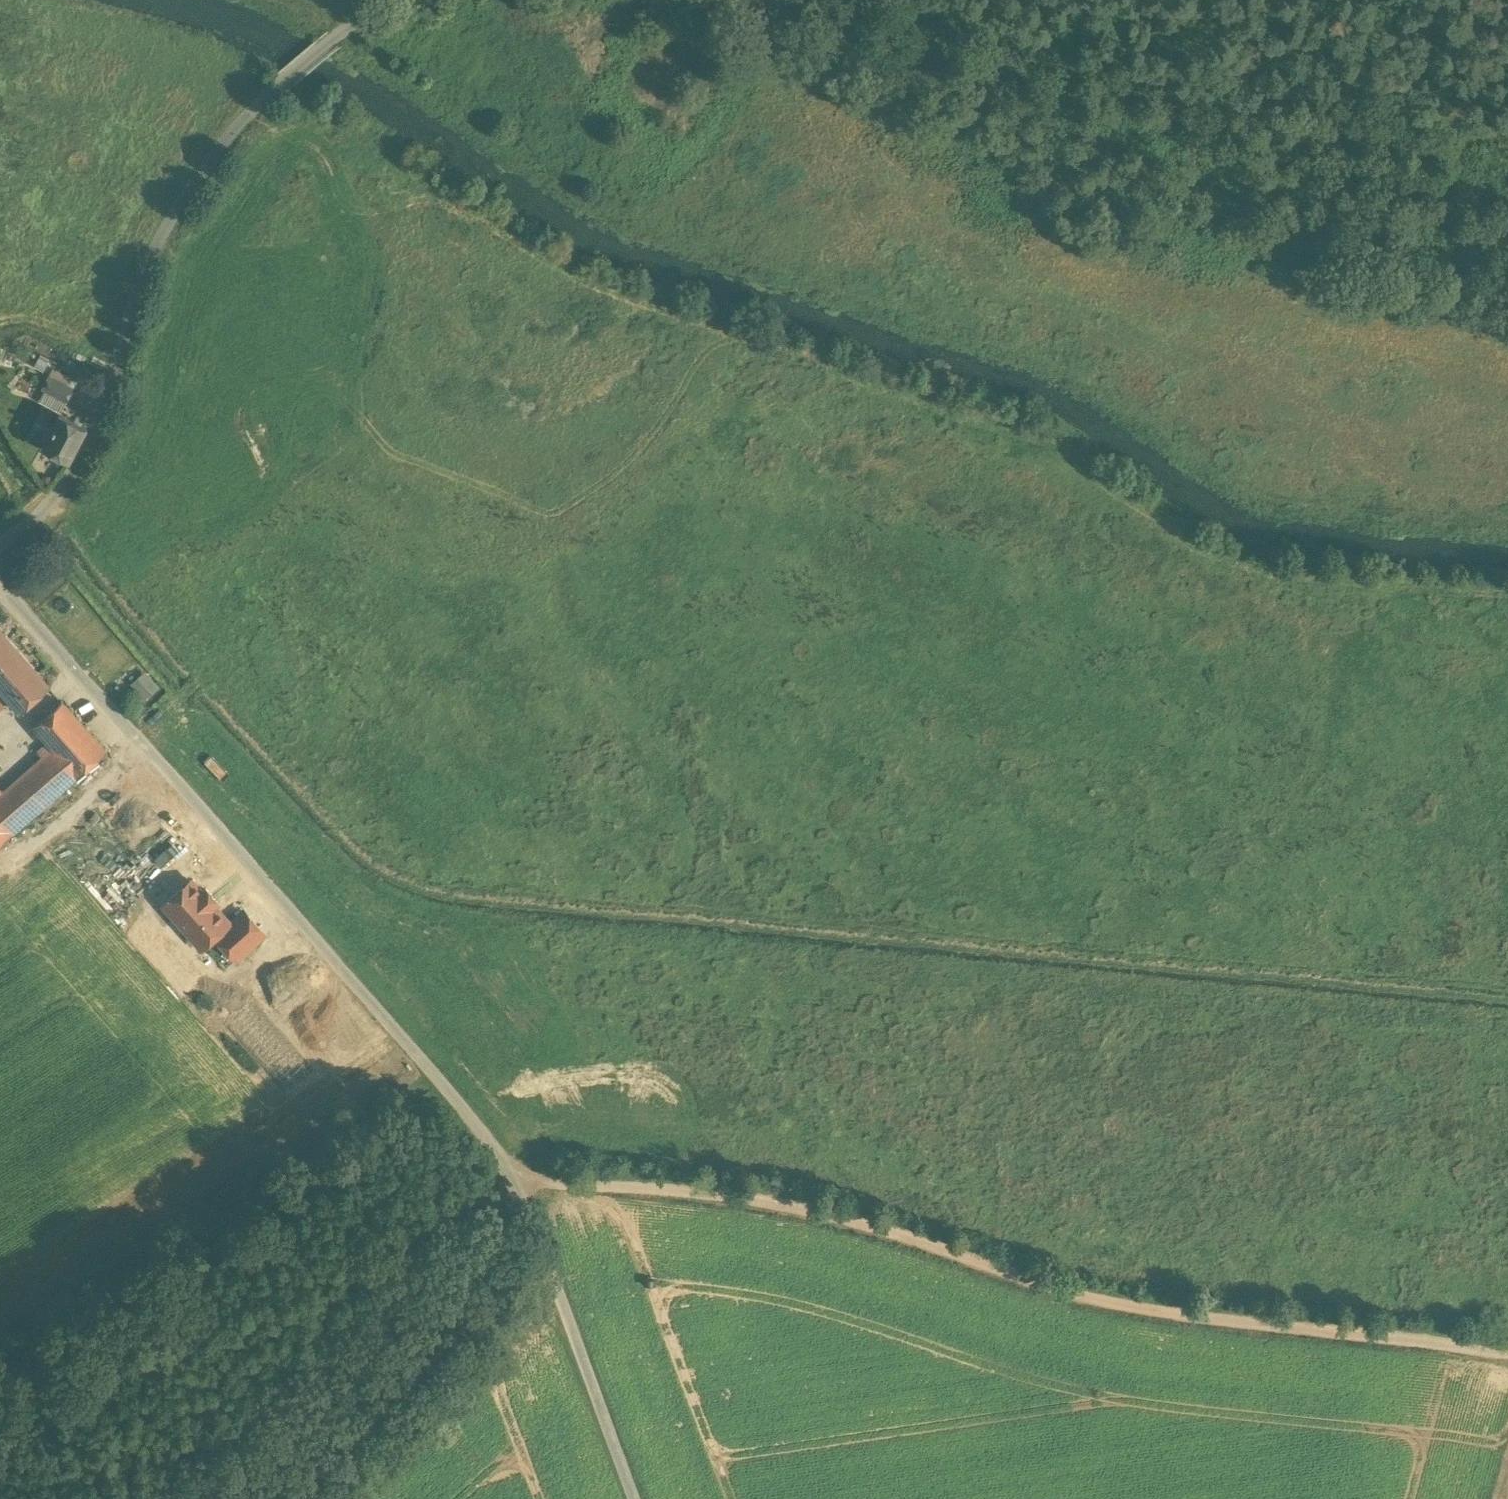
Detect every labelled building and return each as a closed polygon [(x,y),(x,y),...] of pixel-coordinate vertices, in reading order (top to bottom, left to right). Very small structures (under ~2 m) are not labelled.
[(73,388),(48,375),(42,388),(67,401),(73,388)] [(87,426),(60,412),(42,446),(70,460),(87,426)] [(0,630),(0,688),(7,696),(36,671),(0,630)] [(149,697),(164,684),(150,667),(134,680),(149,697)] [(36,671),(7,696),(21,712),(50,686),(36,671)] [(106,750),(63,700),(34,726),(48,742),(53,748),(78,776),(106,750)] [(53,748),(48,742),(38,751),(43,757),(53,748)] [(78,776),(53,748),(43,757),(40,760),(64,787),(78,776)] [(64,787),(40,760),(2,793),(1,794),(25,822),(64,787)] [(1,794),(0,795),(0,821),(12,834),(25,822),(1,794)] [(12,834),(0,821),(0,844),(12,834)] [(194,877),(161,905),(200,949),(233,921),(194,877)]
